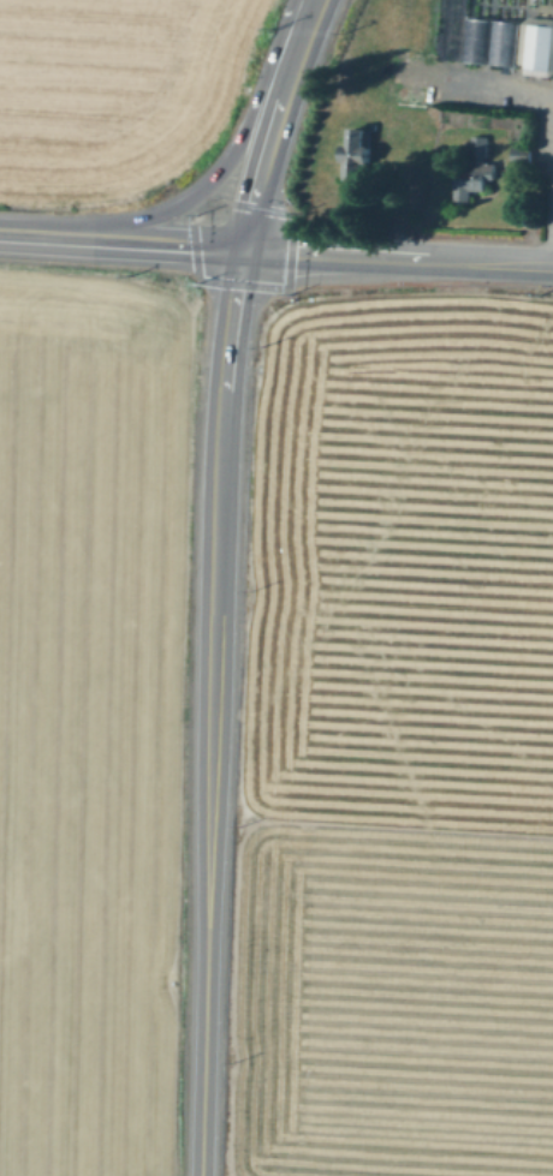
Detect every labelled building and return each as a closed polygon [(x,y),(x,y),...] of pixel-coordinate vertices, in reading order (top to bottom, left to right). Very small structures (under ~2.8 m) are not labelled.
[(519,63),(521,31),(514,31),(515,19),(469,17),(468,61),(519,63)] [(533,25),(552,27),(552,70),(528,68),(533,25)] [(371,129),(370,147),(379,147),(379,162),(368,162),(368,180),(343,179),(344,147),(351,147),(351,127),(371,129)] [(496,165),(496,181),(486,181),(486,191),(471,191),(471,203),(452,203),(452,169),(472,169),(474,137),(490,137),(489,165),(496,165)] [(512,163),(515,145),(535,147),(533,166),(512,163)]
